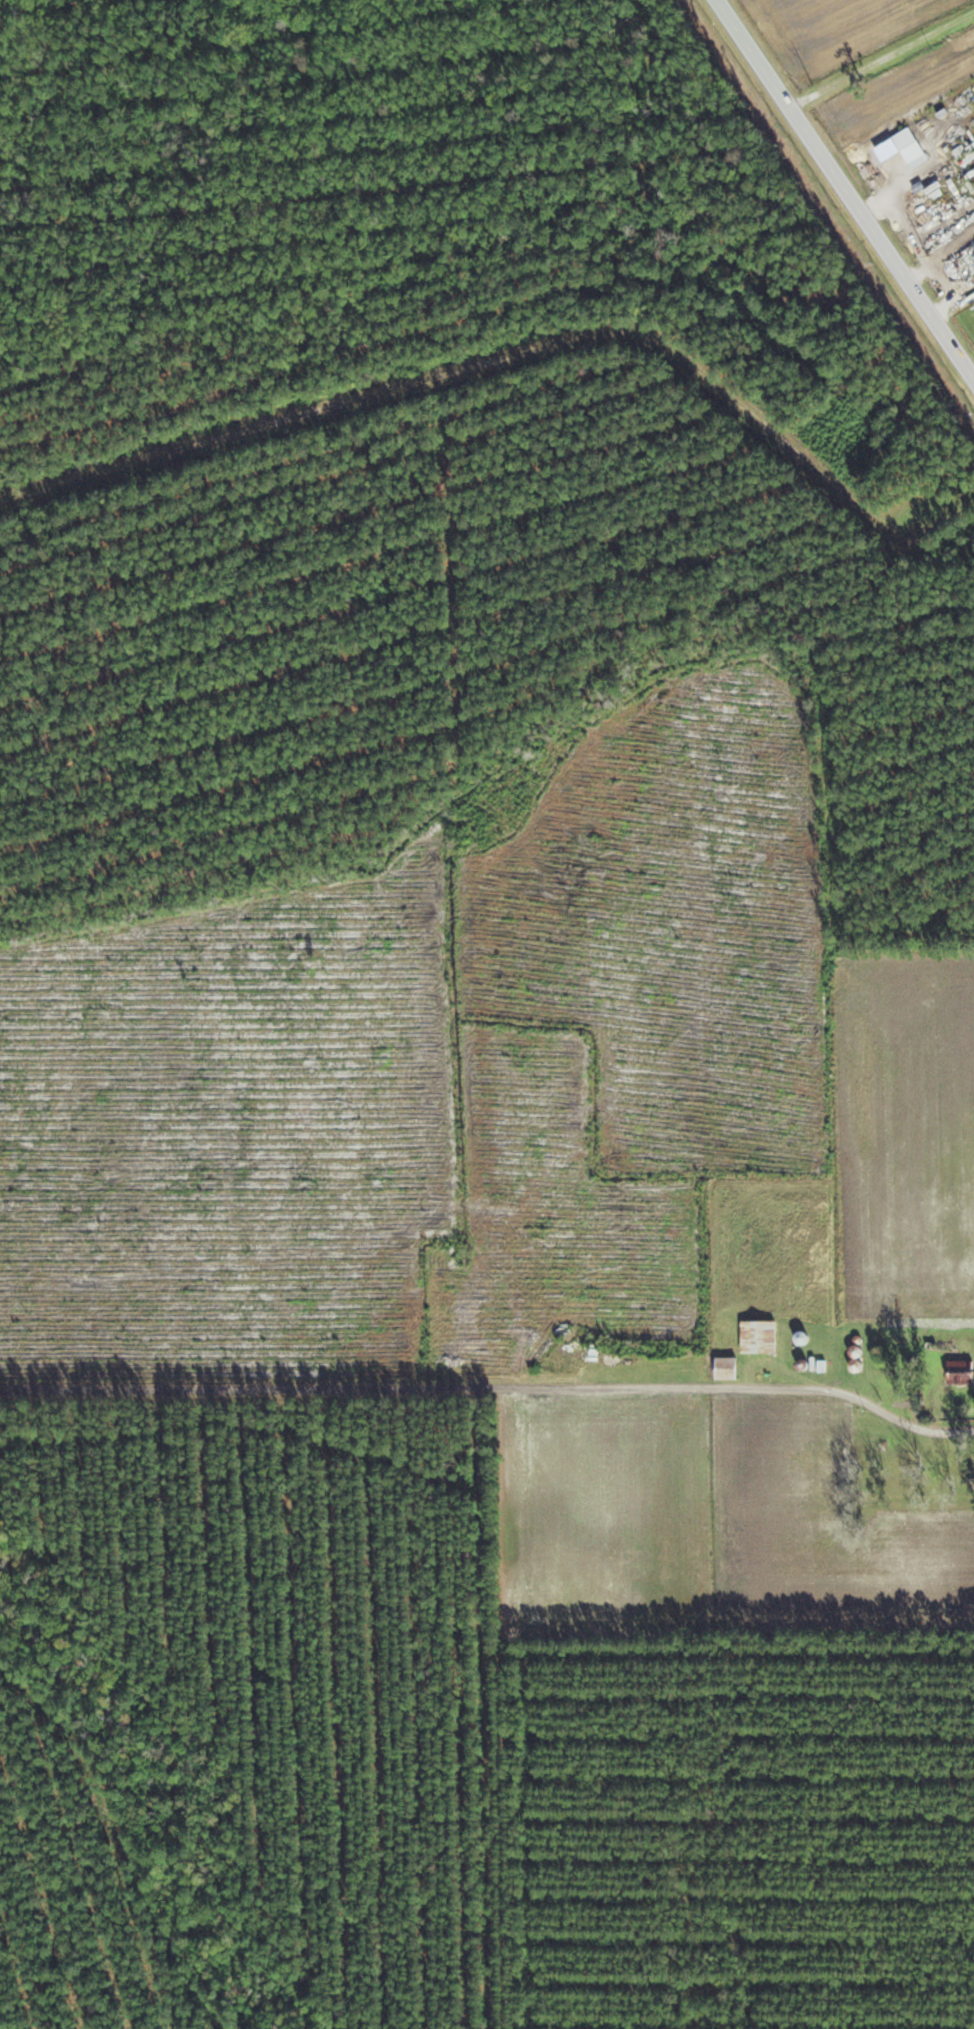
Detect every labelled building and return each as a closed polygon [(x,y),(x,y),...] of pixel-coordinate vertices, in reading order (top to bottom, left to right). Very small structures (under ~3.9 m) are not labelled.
[(782,1322),(747,1322),(747,1353),(782,1353),(782,1322)] [(950,1362),(950,1385),(973,1385),(973,1362),(950,1362)]
